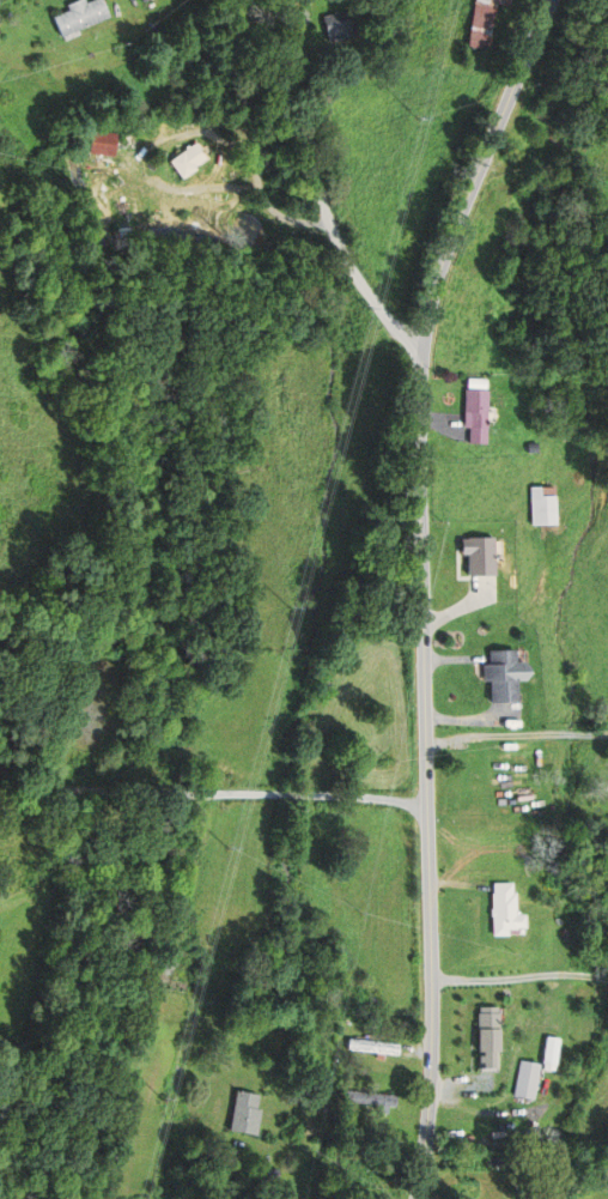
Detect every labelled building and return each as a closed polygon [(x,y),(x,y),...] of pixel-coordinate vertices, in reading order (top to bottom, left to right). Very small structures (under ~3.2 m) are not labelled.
[(102,0),(82,0),(63,6),(65,10),(50,15),(56,35),(108,20),(102,0)] [(495,51),(501,11),(513,13),(515,0),(480,0),(473,48),(495,51)] [(364,38),(358,11),(326,18),(331,45),(364,38)] [(115,156),(115,132),(89,132),(89,156),(115,156)] [(171,162),(183,180),(210,161),(198,144),(171,162)] [(490,380),(469,379),(468,442),(490,442),(490,380)] [(533,525),(558,525),(558,495),(543,495),(543,486),(533,486),(533,525)] [(497,537),(464,537),(464,554),(470,554),(470,575),(497,575),(497,537)] [(519,680),(533,679),(533,662),(519,662),(519,650),(490,650),(491,663),(486,663),(486,680),(493,680),(493,703),(520,702),(519,680)] [(528,915),(518,915),(518,882),(495,882),(495,935),(528,935),(528,915)] [(479,1068),(500,1068),(500,1006),(479,1006),(479,1068)] [(555,1066),(559,1038),(546,1037),(542,1064),(555,1066)] [(398,1053),(399,1042),(348,1040),(348,1051),(398,1053)] [(539,1064),(520,1060),(513,1095),(533,1099),(539,1064)] [(262,1093),(234,1092),(233,1132),(260,1133),(262,1093)] [(343,1104),(396,1104),(396,1092),(343,1092),(343,1104)]
